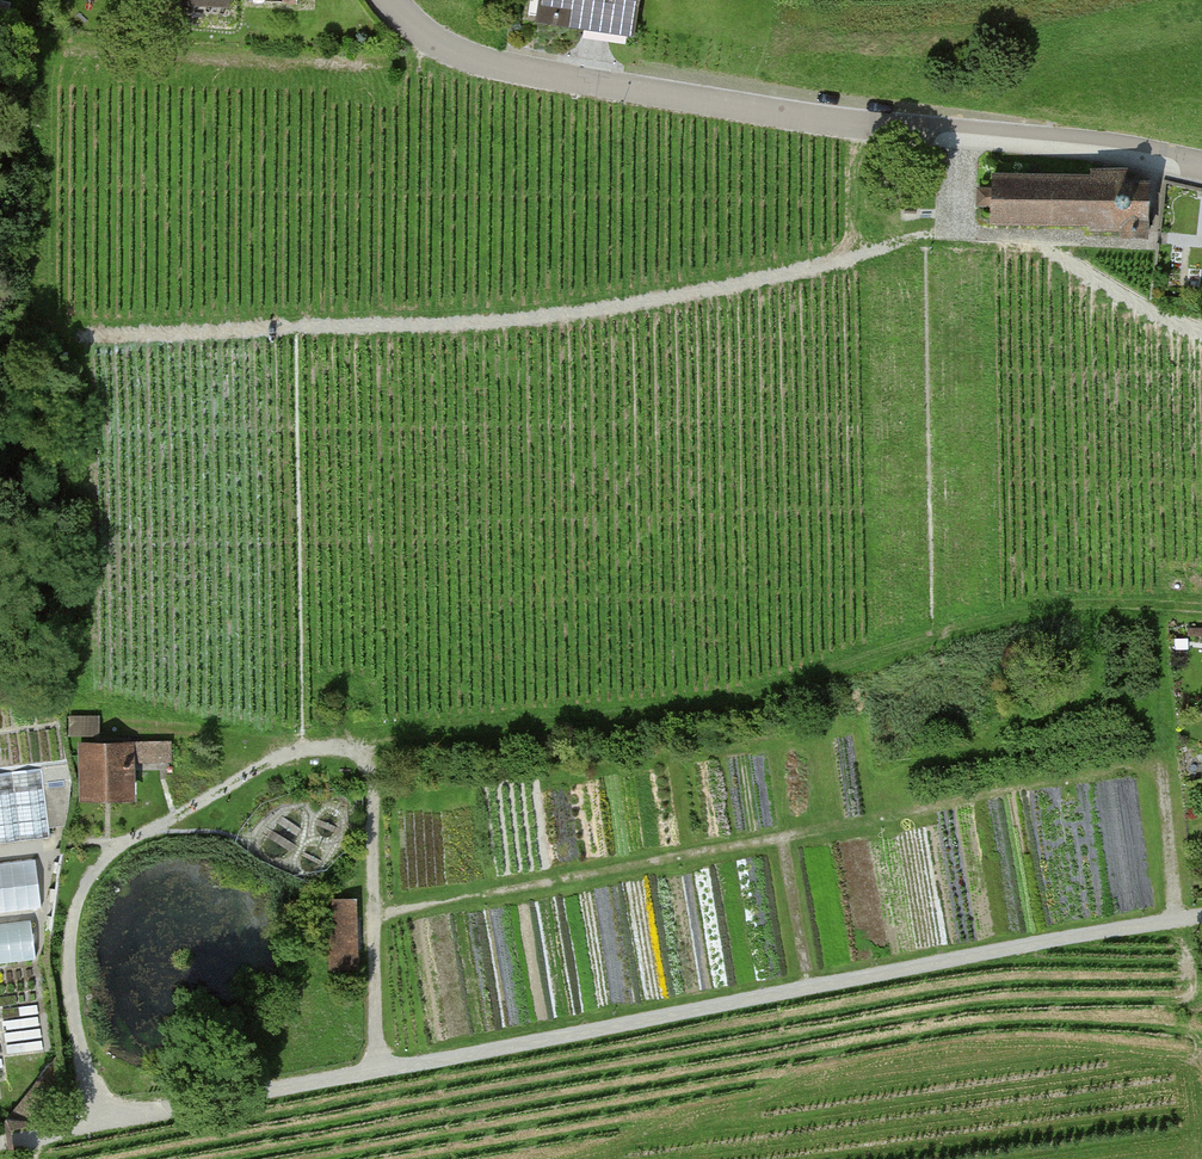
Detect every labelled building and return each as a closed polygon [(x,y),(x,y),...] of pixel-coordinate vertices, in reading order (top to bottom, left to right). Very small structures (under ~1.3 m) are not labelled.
[(540,17),(596,25),(631,30),(636,0),(543,0),(540,17)] [(993,174),(992,222),(1092,223),(1092,228),(1122,229),(1122,237),(1147,237),(1148,183),(1126,183),(1127,171),(1091,170),(1091,176),(993,174)] [(137,749),(81,750),(83,813),(138,812),(137,749)] [(170,751),(145,752),(145,775),(170,775),(170,751)] [(20,841),(50,837),(42,768),(12,772),(0,773),(0,843),(20,841)] [(0,864),(0,912),(42,907),(36,860),(0,864)] [(364,907),(334,907),(333,979),(364,979),(364,907)]
